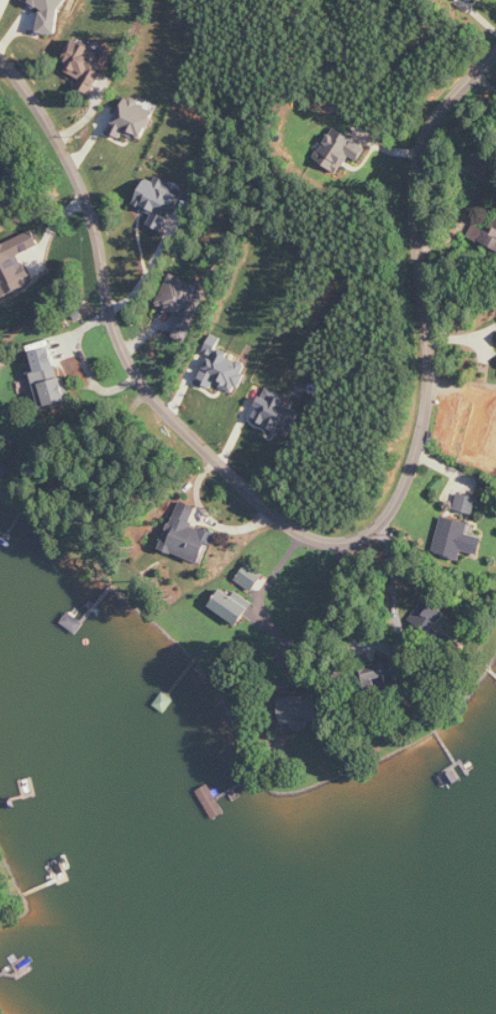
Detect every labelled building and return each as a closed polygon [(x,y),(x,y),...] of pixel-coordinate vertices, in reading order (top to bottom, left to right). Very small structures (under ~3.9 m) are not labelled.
[(62,70),(81,79),(77,88),(94,95),(114,51),(104,47),(101,53),(75,41),(62,70)] [(143,141),(156,110),(126,97),(110,133),(122,139),(125,133),(143,141)] [(367,147),(334,128),(316,159),(333,170),(338,162),(345,166),(350,156),(359,161),(367,147)] [(135,205),(154,213),(149,225),(163,231),(178,196),(173,194),(176,186),(148,175),(135,205)] [(29,285),(26,278),(30,276),(20,255),(40,246),(34,231),(0,246),(0,298),(29,285)] [(158,305),(182,314),(173,336),(188,342),(204,301),(198,299),(203,286),(171,273),(158,305)] [(211,355),(199,382),(213,388),(215,384),(237,393),(249,365),(229,356),(231,353),(218,348),(223,338),(213,334),(205,352),(211,355)] [(67,402),(54,346),(32,352),(45,407),(67,402)] [(287,396),(267,387),(252,420),(290,437),(301,412),(284,404),(287,396)] [(455,510),(474,514),(478,498),(459,493),(455,510)] [(203,564),(210,544),(215,546),(219,534),(192,524),(198,507),(180,501),(165,544),(169,545),(167,551),(203,564)] [(484,538),(468,534),(470,523),(447,518),(439,555),(462,560),(463,551),(480,555),(484,538)] [(256,590),(265,573),(246,563),(237,581),(256,590)] [(210,606),(239,626),(254,603),(237,591),(233,596),(222,588),(210,606)] [(438,637),(454,624),(432,599),(417,612),(438,637)] [(396,683),(391,661),(358,668),(364,694),(376,692),(375,687),(396,683)] [(279,698),(281,725),(290,724),(291,730),(311,729),(310,721),(323,720),(321,694),(279,698)]
